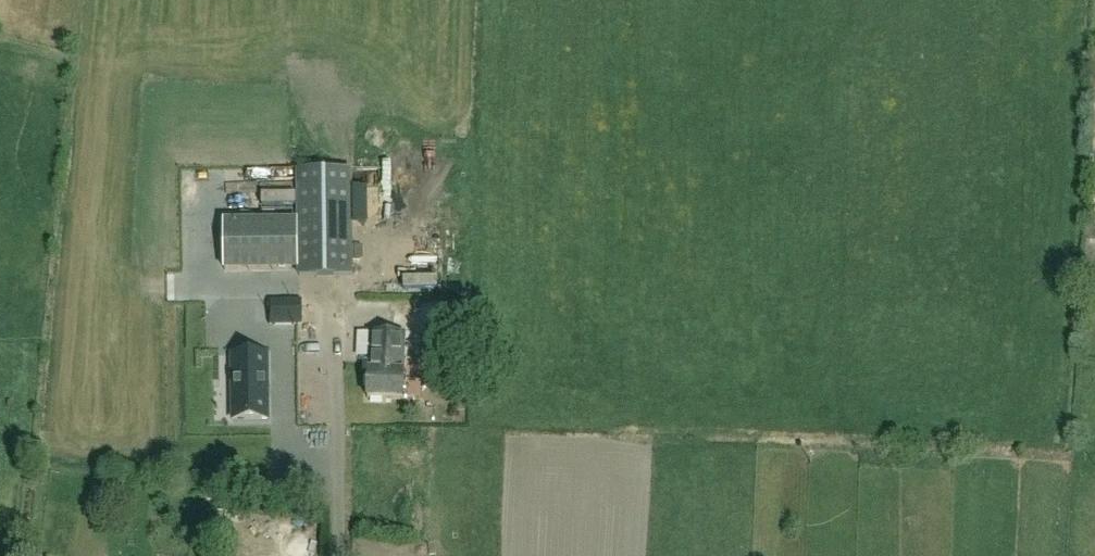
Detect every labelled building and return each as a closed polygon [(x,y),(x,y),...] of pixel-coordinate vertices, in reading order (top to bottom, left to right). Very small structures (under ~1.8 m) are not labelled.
[(350,170),(298,171),(299,277),(352,276),(350,170)] [(401,285),(431,286),(432,273),(401,272),(401,285)] [(210,290),(210,304),(245,303),(245,288),(210,290)] [(269,301),(270,326),(301,325),(301,300),(269,301)] [(368,373),(368,399),(403,401),(404,374),(403,374),(405,335),(370,334),(369,373),(368,373)] [(267,355),(239,355),(239,377),(232,377),(233,421),(268,420),(267,355)]
